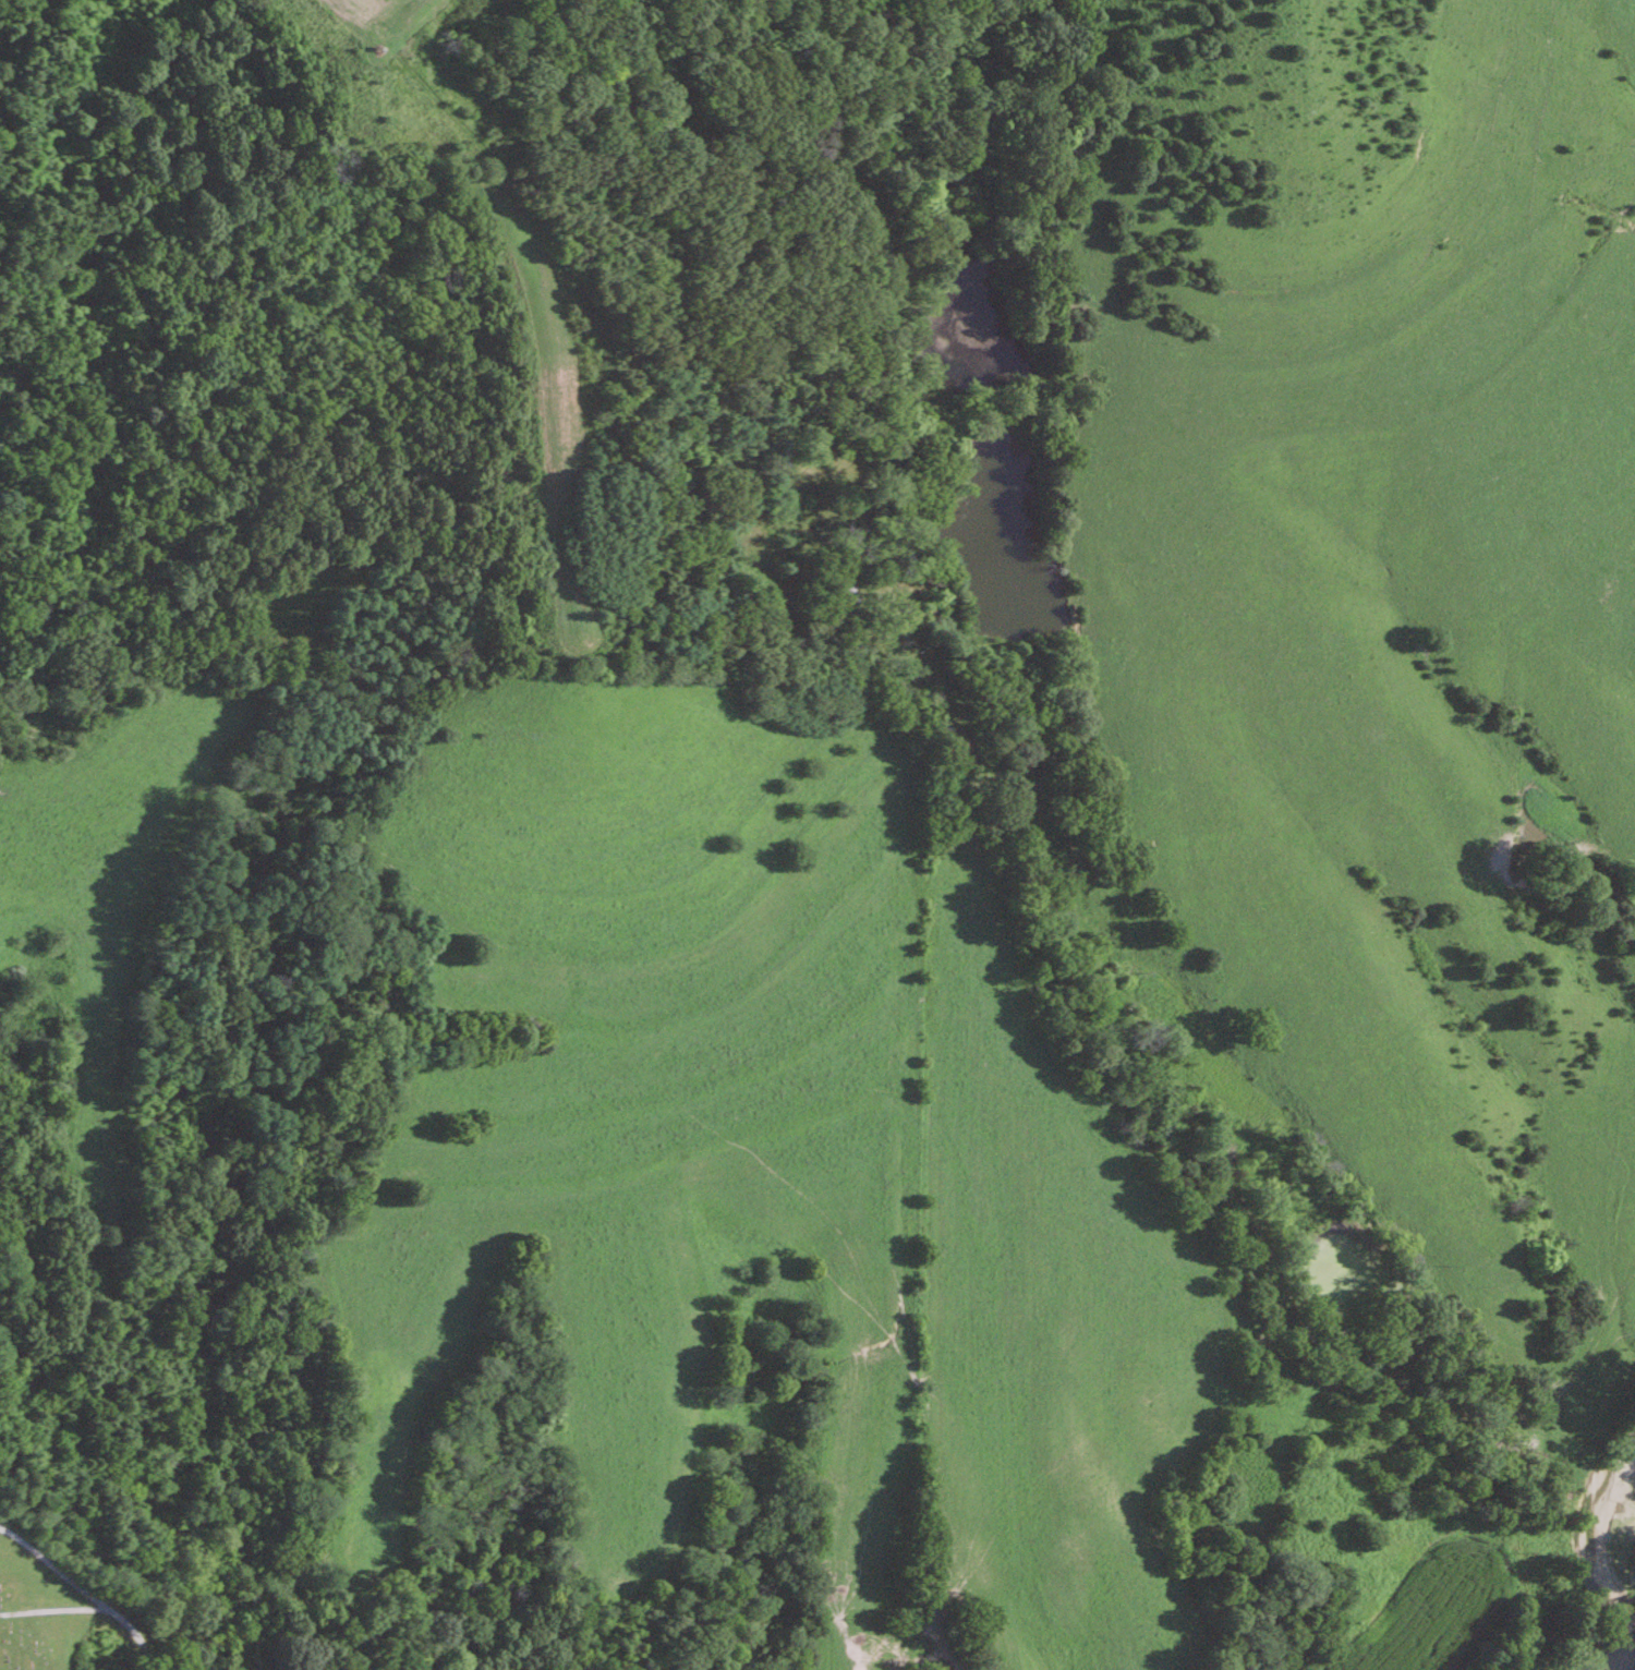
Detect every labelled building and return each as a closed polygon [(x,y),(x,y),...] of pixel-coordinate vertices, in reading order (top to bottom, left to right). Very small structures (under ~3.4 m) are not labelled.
[(856,590),(856,579),(848,579),(848,591),(856,590)] [(922,598),(922,612),(936,612),(936,598),(922,598)]
